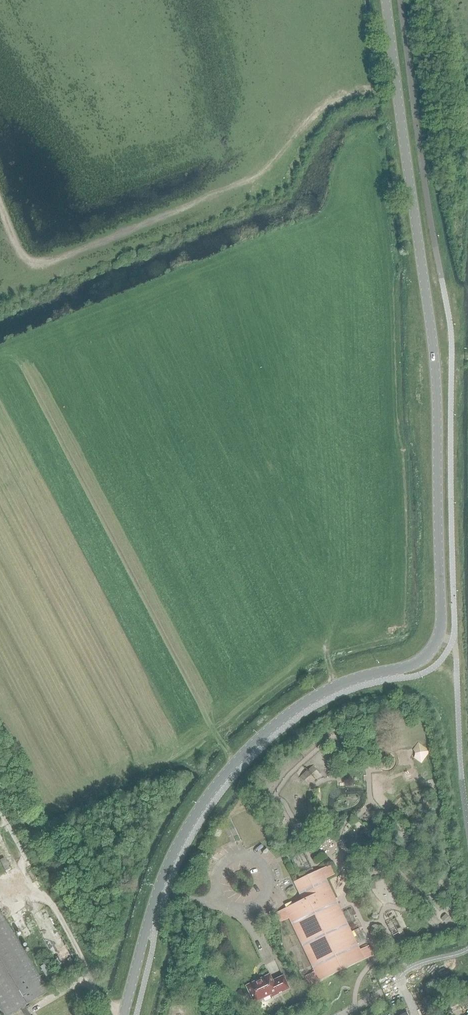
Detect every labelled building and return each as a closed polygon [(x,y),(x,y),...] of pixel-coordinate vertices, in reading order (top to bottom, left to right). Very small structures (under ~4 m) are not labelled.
[(415,751),(415,761),(430,761),(430,751),(415,751)] [(313,773),(317,778),(322,775),(314,765),(300,776),(304,781),(313,773)] [(423,798),(421,808),(428,810),(430,800),(423,798)] [(305,975),(309,984),(375,956),(370,944),(359,949),(329,877),(336,874),(331,864),(294,880),(302,900),(278,910),(281,917),(289,914),(313,971),(305,975)] [(24,1006),(48,991),(0,912),(0,1010),(3,1014),(29,1014),(24,1006)] [(272,981),(265,965),(264,965),(269,975),(246,986),(254,1002),(277,992),(278,994),(289,988),(275,960),(282,976),(272,981)] [(41,966),(47,975),(54,971),(48,962),(41,966)] [(422,999),(427,1007),(432,1004),(428,996),(422,999)]
